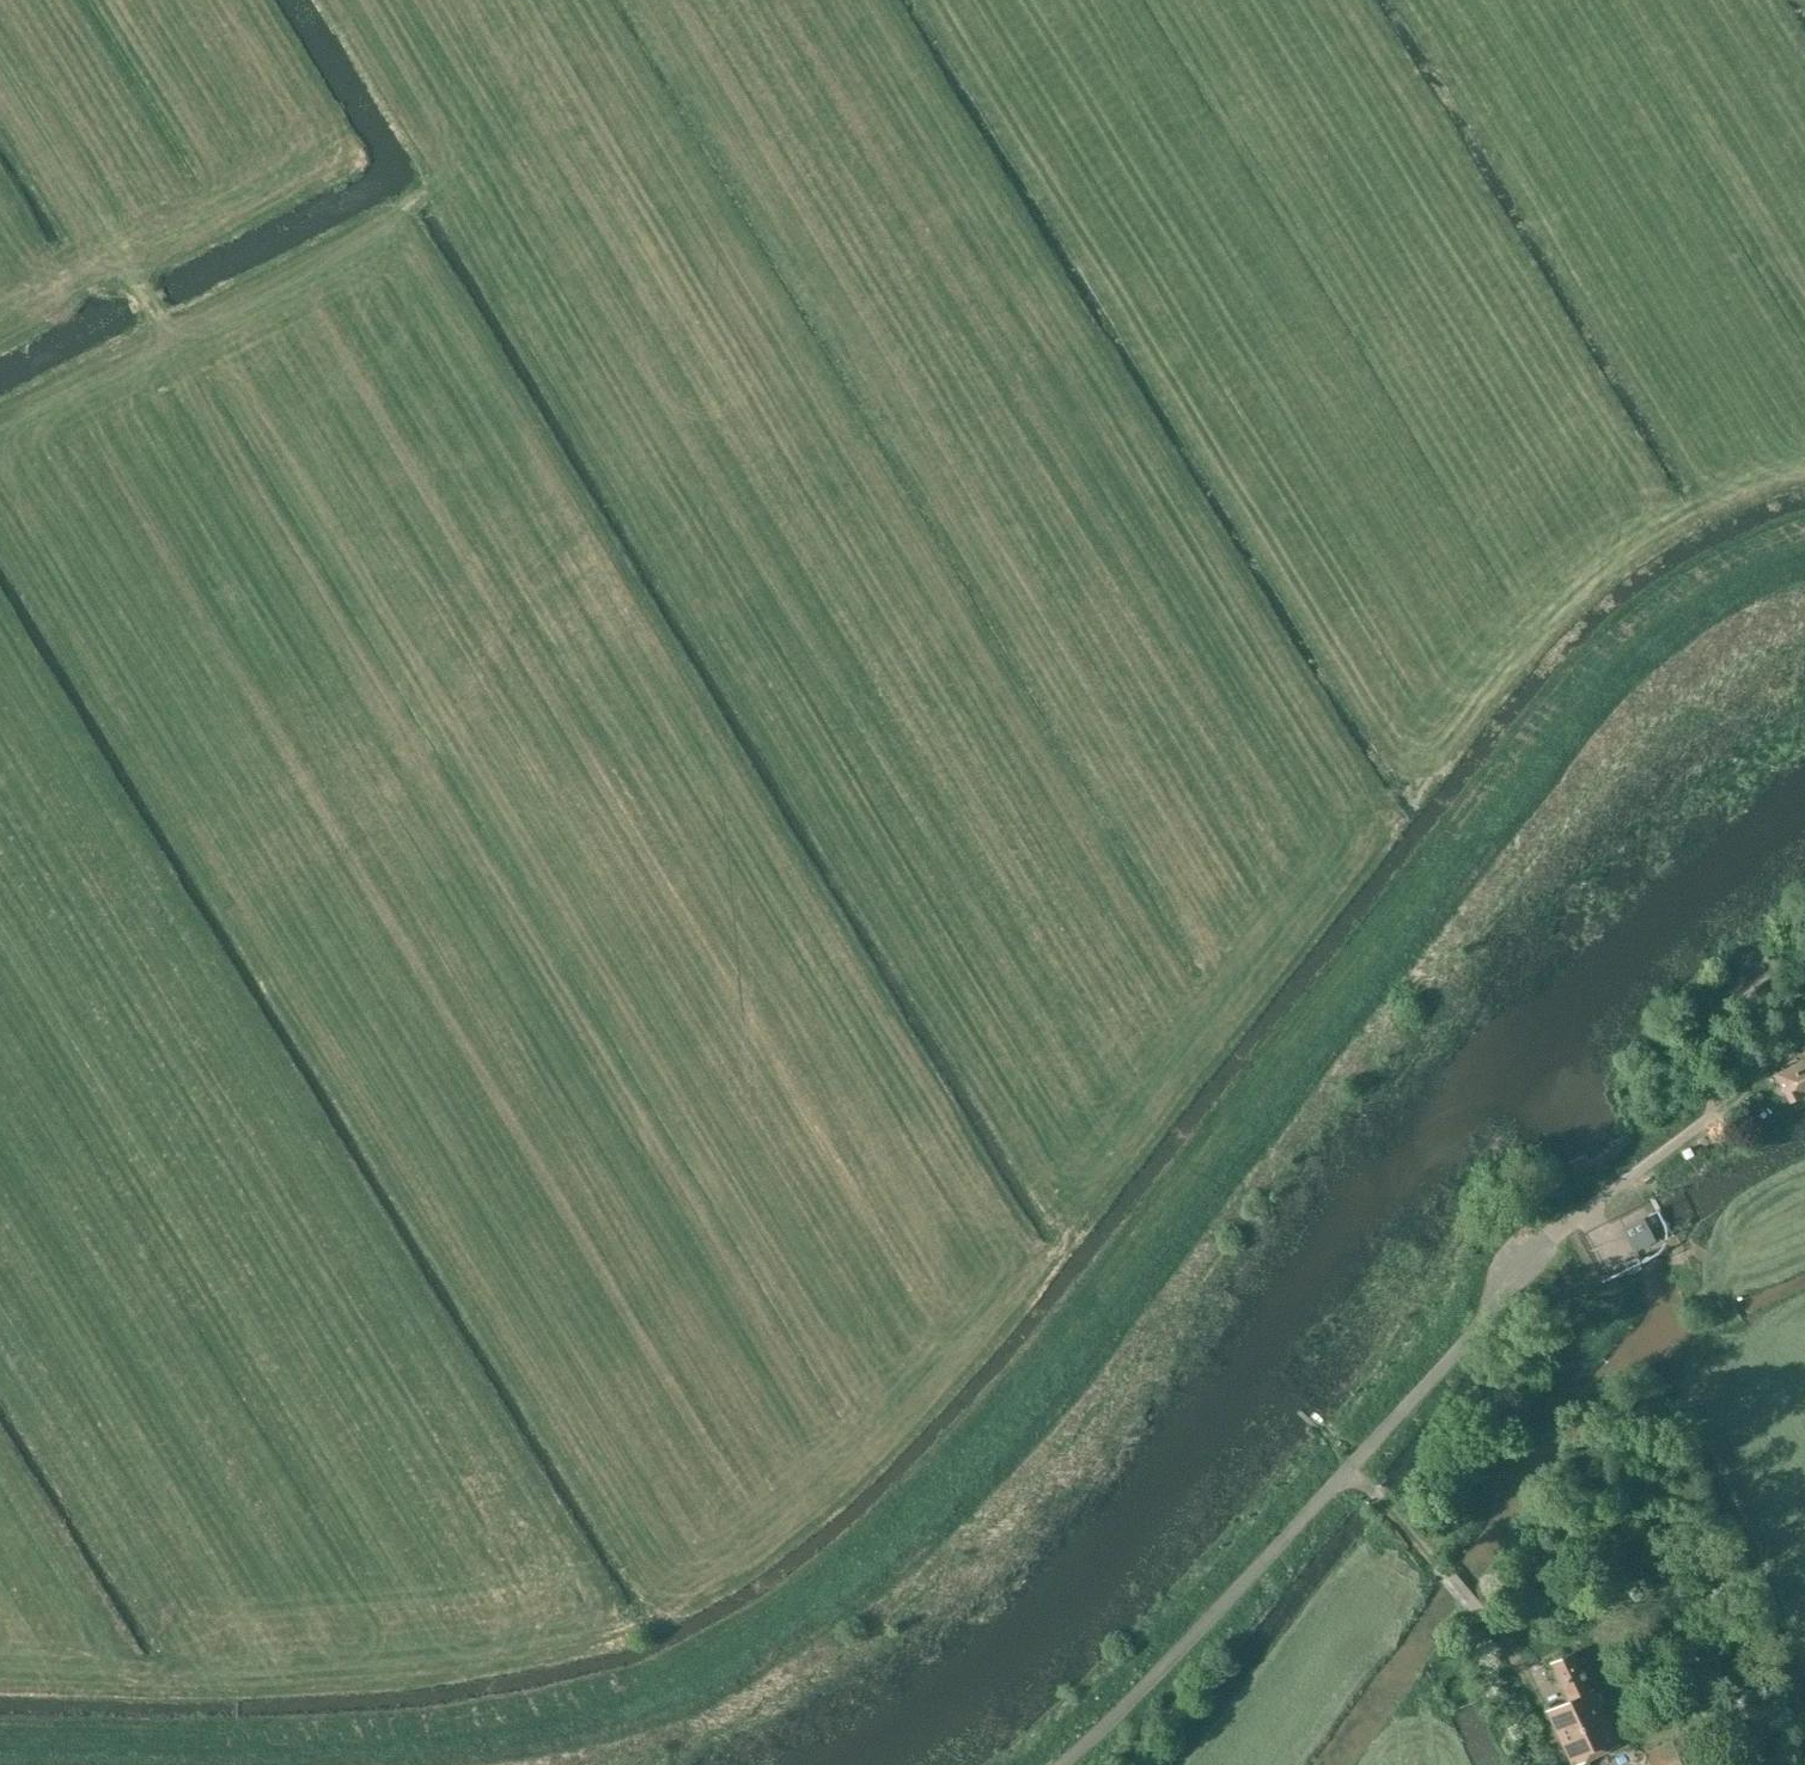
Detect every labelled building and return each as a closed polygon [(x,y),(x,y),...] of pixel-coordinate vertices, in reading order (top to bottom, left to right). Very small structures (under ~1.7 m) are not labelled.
[(1779,1063),(1783,1071),(1793,1065),(1790,1058),(1779,1063)] [(1776,1074),(1790,1102),(1804,1094),(1804,1060),(1776,1074)] [(1693,1155),(1690,1148),(1684,1152),(1687,1158),(1693,1155)] [(1625,1229),(1635,1248),(1652,1239),(1642,1220),(1625,1229)] [(1574,1652),(1551,1663),(1569,1701),(1548,1711),(1573,1764),(1619,1744),(1594,1689),(1591,1690),(1574,1652)] [(1650,1764),(1694,1764),(1685,1747),(1674,1753),(1669,1742),(1644,1754),(1650,1764)]
